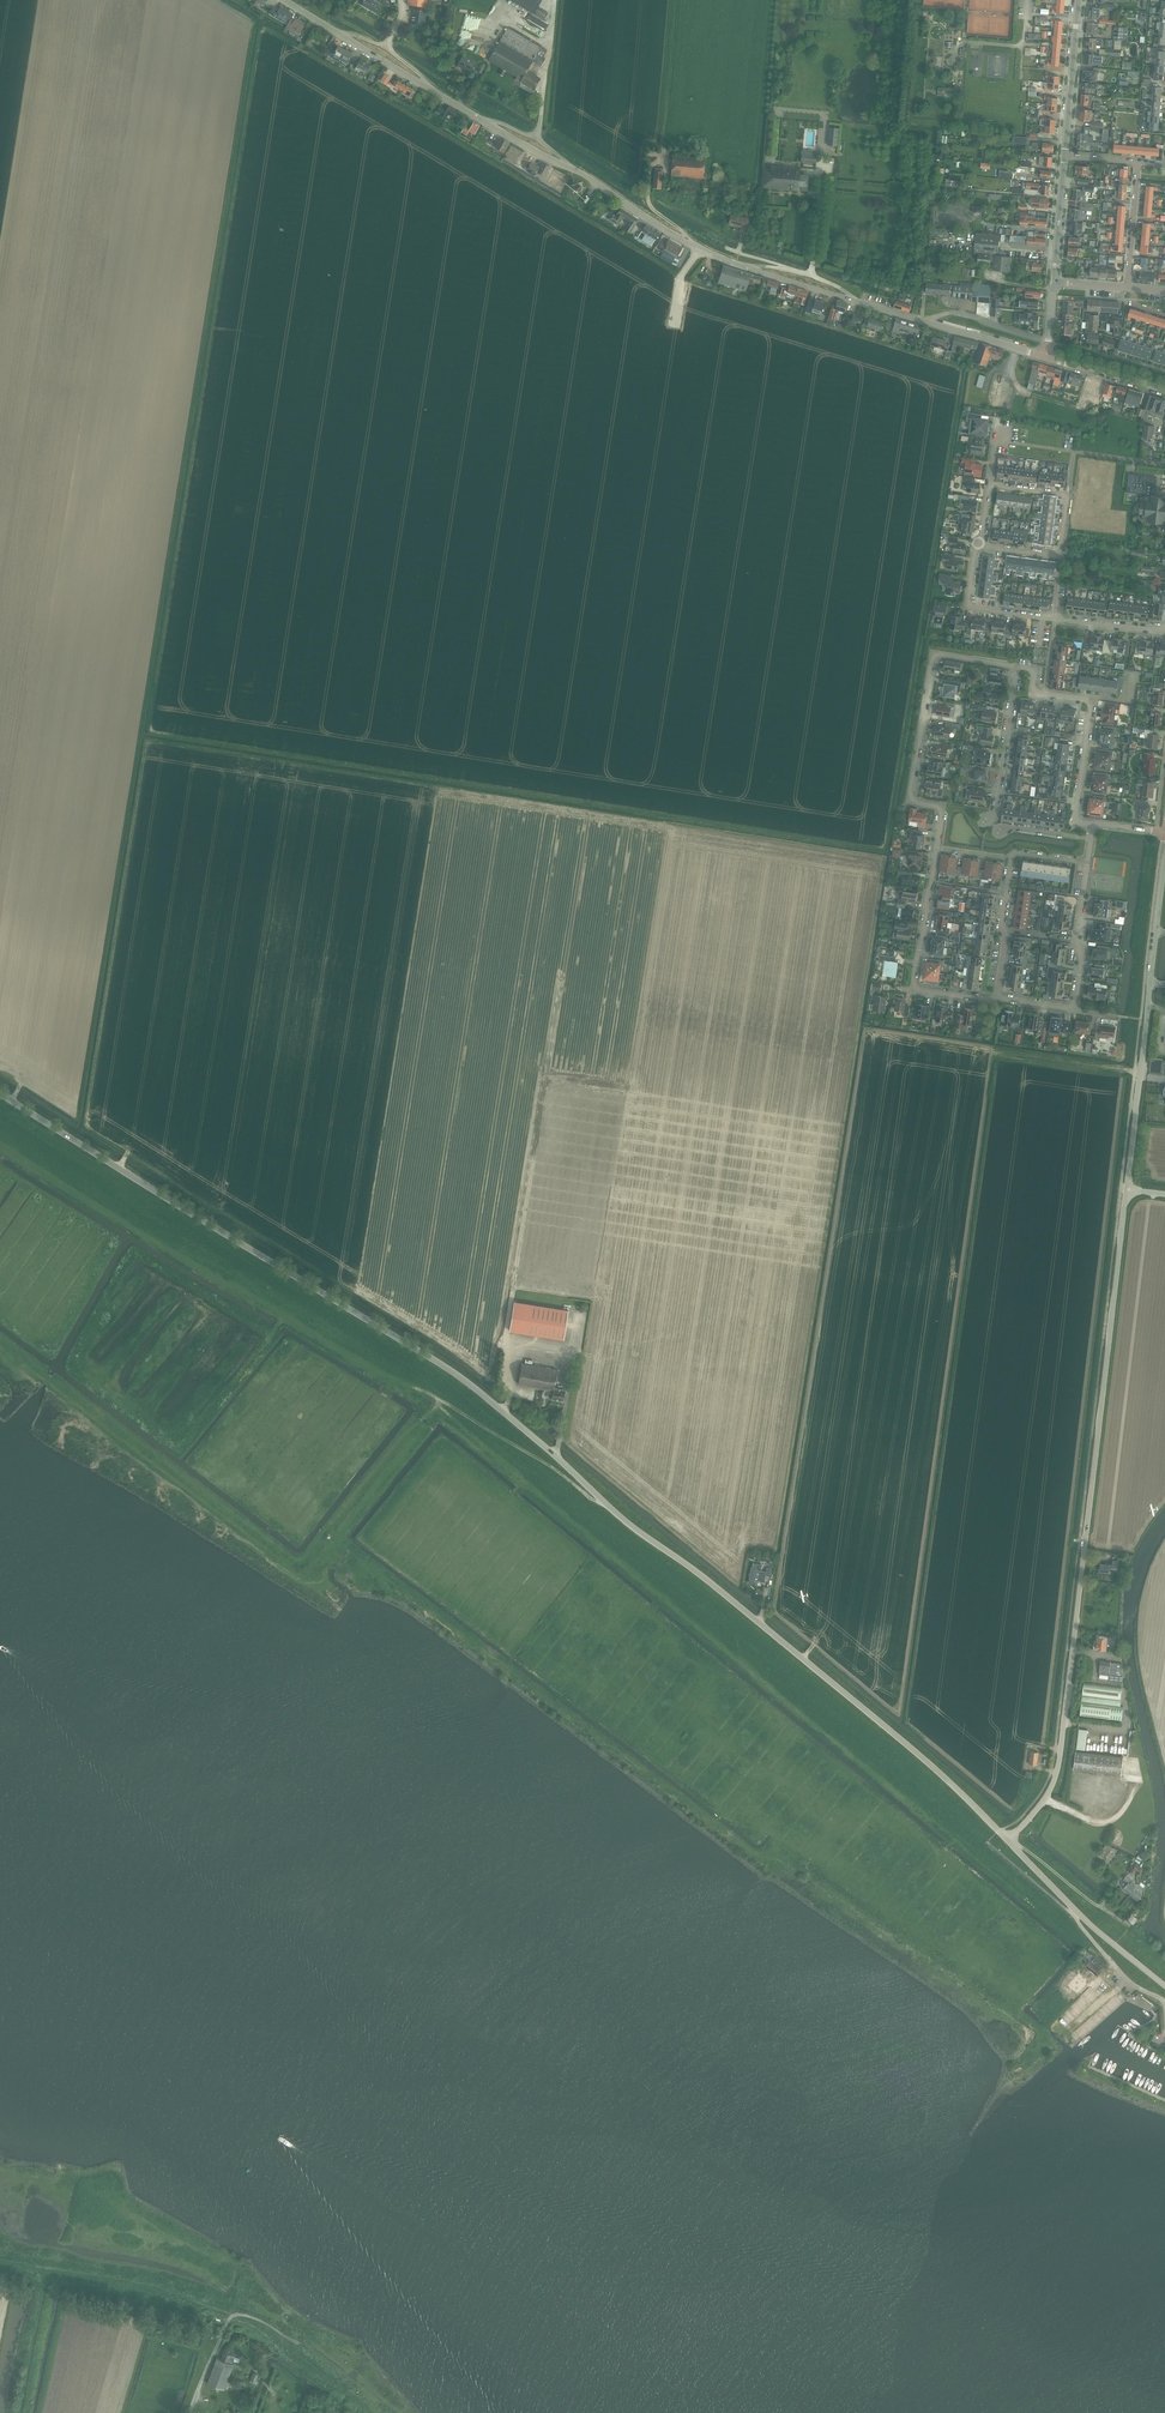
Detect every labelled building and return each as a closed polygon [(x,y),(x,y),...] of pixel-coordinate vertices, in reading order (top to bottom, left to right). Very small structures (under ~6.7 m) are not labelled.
[(379,4),(372,0),(364,0),(362,5),(375,12),(379,4)] [(417,5),(417,9),(413,9),(412,24),(425,25),(426,10),(427,6),(427,3),(440,4),(440,0),(434,0),(408,0),(408,5),(417,5)] [(533,13),(538,6),(541,0),(510,0),(533,13)] [(1052,9),(1052,12),(1063,13),(1064,4),(1057,3),(1056,9),(1052,9)] [(271,14),(275,17),(287,24),(292,15),(293,14),(293,13),(288,11),(288,12),(285,10),(286,9),(281,6),(279,10),(275,8),(274,9),(273,10),(271,14)] [(538,6),(533,13),(544,19),(548,12),(538,6)] [(1099,19),(1099,8),(1089,7),(1088,18),(1099,19)] [(389,15),(386,20),(392,23),(395,18),(389,15)] [(288,24),(286,27),(289,29),(289,27),(300,33),(301,31),(304,25),(295,20),(294,20),(291,19),(288,24)] [(1098,29),(1099,24),(1088,23),(1087,33),(1102,35),(1103,29),(1098,29)] [(1051,35),(1054,35),(1061,36),(1062,28),(1054,28),(1052,27),(1051,35)] [(1115,27),(1113,40),(1115,40),(1121,40),(1122,40),(1123,27),(1115,27)] [(517,77),(515,79),(533,90),(540,77),(527,70),(533,60),(542,65),(545,59),(543,58),(547,50),(508,28),(489,61),(502,68),(499,74),(503,76),(506,70),(517,77)] [(1154,46),(1163,47),(1163,45),(1164,45),(1164,37),(1158,37),(1158,43),(1154,43),(1154,46)] [(1086,48),(1086,49),(1095,50),(1096,50),(1096,49),(1097,45),(1102,46),(1103,40),(1097,39),(1087,38),(1086,48)] [(1053,42),(1052,50),(1060,51),(1061,43),(1053,42)] [(331,46),(326,54),(338,62),(341,58),(340,58),(345,50),(339,46),(336,49),(331,46)] [(1156,51),(1155,58),(1164,59),(1164,51),(1163,51),(1163,48),(1153,47),(1153,51),(1156,51)] [(1040,54),(1040,52),(1049,53),(1048,58),(1059,59),(1060,51),(1052,50),(1045,50),(1041,49),(1040,50),(1036,50),(1036,54),(1040,54)] [(338,62),(344,65),(345,66),(347,62),(349,59),(352,54),(345,50),(340,58),(341,58),(338,62)] [(1084,64),(1093,65),(1093,64),(1097,65),(1102,66),(1103,55),(1085,54),(1084,64)] [(458,65),(470,73),(476,62),(464,55),(458,65)] [(1048,61),(1047,65),(1059,66),(1059,59),(1048,58),(1052,58),(1051,62),(1048,61)] [(355,68),(362,72),(365,74),(371,65),(361,59),(357,64),(355,68)] [(481,73),(486,65),(482,62),(477,71),(481,73)] [(1155,68),(1154,72),(1163,73),(1164,66),(1152,65),(1152,68),(1155,68)] [(1049,78),(1049,82),(1059,83),(1059,76),(1052,76),(1052,74),(1052,71),(1046,71),(1046,78),(1049,78)] [(1097,81),(1098,72),(1084,71),(1083,75),(1082,74),(1082,78),(1083,78),(1083,80),(1097,81)] [(371,73),(368,78),(373,81),(376,76),(371,73)] [(385,74),(381,79),(380,81),(387,85),(391,77),(385,74)] [(407,94),(407,95),(412,98),(415,92),(412,90),(413,90),(398,81),(398,82),(395,80),(393,84),(395,86),(407,94)] [(1045,82),(1045,90),(1051,91),(1051,89),(1058,90),(1059,83),(1049,82),(1045,82)] [(1082,92),(1095,93),(1096,84),(1083,83),(1082,92)] [(1153,87),(1152,94),(1161,95),(1162,87),(1153,87)] [(1091,105),(1092,95),(1081,94),(1080,104),(1091,105)] [(1047,100),(1047,104),(1057,105),(1057,98),(1050,97),(1050,96),(1044,95),(1044,100),(1047,100)] [(1148,108),(1160,109),(1160,102),(1148,101),(1148,104),(1151,104),(1151,108),(1148,108)] [(1100,103),(1094,102),(1093,109),(1105,110),(1106,106),(1100,106),(1100,103)] [(1043,108),(1043,112),(1049,113),(1049,111),(1056,111),(1057,105),(1047,104),(1047,108),(1043,108)] [(437,111),(437,112),(441,114),(440,115),(446,118),(447,117),(449,118),(451,116),(453,117),(457,111),(452,108),(446,105),(445,107),(440,105),(437,111)] [(1151,111),(1150,116),(1159,117),(1160,109),(1148,108),(1147,111),(1151,111)] [(1079,120),(1079,121),(1088,122),(1090,122),(1091,111),(1090,111),(1080,110),(1079,120)] [(1046,122),(1045,125),(1055,126),(1055,120),(1048,119),(1048,117),(1042,117),(1042,121),(1046,122)] [(466,136),(469,137),(472,133),(474,134),(479,124),(474,122),(470,128),(465,126),(462,133),(466,135),(466,136)] [(1041,129),(1041,134),(1047,134),(1047,132),(1054,133),(1055,126),(1045,125),(1045,130),(1041,129)] [(829,127),(827,145),(837,146),(838,128),(829,127)] [(1078,133),(1077,141),(1087,141),(1093,142),(1093,136),(1088,136),(1088,134),(1078,133)] [(509,142),(501,138),(500,141),(498,140),(496,143),(498,144),(496,147),(504,152),(509,142)] [(1077,146),(1080,146),(1079,149),(1087,150),(1087,147),(1087,145),(1098,146),(1098,142),(1093,142),(1087,141),(1077,141),(1077,146)] [(1113,152),(1121,153),(1122,145),(1117,145),(1118,141),(1114,141),(1113,152)] [(1043,147),(1042,151),(1053,152),(1053,144),(1032,142),(1032,146),(1043,147)] [(1152,148),(1151,155),(1159,156),(1159,148),(1160,145),(1160,144),(1156,144),(1156,148),(1152,148)] [(1122,145),(1121,153),(1129,153),(1130,146),(1122,145)] [(1130,146),(1129,153),(1136,154),(1137,146),(1130,146)] [(1137,146),(1136,154),(1143,154),(1144,147),(1137,146)] [(1144,147),(1143,154),(1151,155),(1152,148),(1144,147)] [(646,155),(646,159),(646,160),(648,160),(648,155),(659,157),(660,150),(647,149),(646,155)] [(800,162),(816,163),(816,156),(802,154),(801,154),(800,162)] [(705,158),(673,155),(671,176),(703,179),(705,158)] [(1039,156),(1039,165),(1051,167),(1052,157),(1039,156)] [(545,177),(551,167),(543,162),(540,168),(531,163),(526,171),(535,176),(537,172),(545,177)] [(761,188),(764,189),(770,189),(789,190),(798,191),(798,189),(801,190),(801,191),(807,191),(808,187),(809,175),(800,174),(800,167),(762,164),(761,188)] [(1088,175),(1089,167),(1076,166),(1075,174),(1088,175)] [(661,189),(662,172),(662,168),(655,168),(653,188),(661,189)] [(1120,172),(1120,176),(1127,177),(1128,169),(1120,169),(1117,168),(1116,172),(1120,172)] [(1051,171),(1037,170),(1036,175),(1040,175),(1040,178),(1044,178),(1045,177),(1050,178),(1051,171)] [(946,179),(945,186),(957,187),(958,180),(961,181),(962,176),(950,175),(949,179),(946,179)] [(1111,180),(1110,183),(1127,184),(1127,177),(1120,176),(1119,180),(1111,180)] [(1050,186),(1039,185),(1039,183),(1027,182),(1026,187),(1038,188),(1038,191),(1041,191),(1041,195),(1049,195),(1050,186)] [(574,185),(574,186),(574,188),(574,189),(574,190),(575,191),(576,191),(577,192),(578,192),(579,192),(580,191),(581,190),(582,190),(582,188),(582,187),(582,186),(581,185),(581,184),(580,184),(579,183),(578,183),(577,183),(576,184),(575,185),(574,185)] [(1116,187),(1115,191),(1126,192),(1127,184),(1110,183),(1110,186),(1116,187)] [(1074,190),(1073,200),(1085,201),(1085,196),(1086,191),(1094,192),(1094,187),(1093,187),(1088,187),(1084,186),(1083,190),(1074,190)] [(1146,186),(1146,193),(1153,194),(1154,190),(1157,191),(1158,187),(1146,186)] [(1112,198),(1114,198),(1125,199),(1126,192),(1115,191),(1115,195),(1113,195),(1112,198)] [(1146,193),(1145,201),(1153,201),(1153,194),(1146,193)] [(1037,208),(1038,208),(1047,209),(1048,208),(1048,199),(1039,198),(1032,198),(1031,207),(1035,208),(1036,207),(1037,207),(1037,208)] [(1145,201),(1144,208),(1152,209),(1153,201),(1145,201)] [(1072,209),(1071,220),(1078,220),(1083,221),(1083,217),(1085,217),(1086,211),(1087,211),(1092,211),(1092,204),(1080,203),(1080,209),(1080,210),(1072,209)] [(1118,209),(1118,213),(1125,214),(1126,206),(1118,206),(1114,206),(1114,209),(1118,209)] [(623,218),(627,221),(629,222),(624,229),(630,233),(638,220),(627,213),(620,208),(616,216),(611,213),(608,219),(618,225),(623,218)] [(1144,216),(1155,217),(1155,214),(1152,213),(1152,209),(1144,208),(1144,216)] [(1020,214),(1019,225),(1028,226),(1028,219),(1028,215),(1028,214),(1027,214),(1027,212),(1019,212),(1019,214),(1020,214)] [(1118,213),(1117,221),(1124,222),(1125,214),(1118,213)] [(748,218),(731,214),(728,225),(740,227),(740,231),(745,232),(748,218)] [(1028,219),(1028,226),(1036,227),(1036,217),(1034,217),(1035,216),(1028,215),(1028,219)] [(1036,217),(1036,227),(1046,228),(1047,218),(1036,217)] [(1117,221),(1116,229),(1124,229),(1124,222),(1117,221)] [(1070,233),(1077,234),(1082,235),(1083,223),(1071,222),(1070,233)] [(1143,223),(1142,231),(1150,231),(1150,227),(1154,227),(1154,224),(1151,224),(1143,223)] [(640,233),(638,237),(636,236),(635,236),(634,238),(637,239),(637,238),(651,246),(659,233),(645,225),(640,233)] [(1116,229),(1116,236),(1123,237),(1124,229),(1116,229)] [(1142,238),(1149,239),(1153,239),(1153,232),(1150,232),(1150,231),(1142,231),(1142,238)] [(974,253),(978,254),(977,263),(990,264),(991,255),(993,255),(992,270),(1010,272),(1012,257),(998,255),(1000,235),(976,233),(974,253)] [(1014,242),(1030,244),(1035,245),(1045,246),(1046,239),(1036,238),(1036,237),(1034,237),(1031,237),(1026,236),(1015,235),(1014,242)] [(1116,236),(1115,244),(1122,244),(1123,237),(1116,236)] [(1068,245),(1079,246),(1081,246),(1081,242),(1079,242),(1080,238),(1069,237),(1068,245)] [(663,241),(658,249),(663,252),(665,249),(677,256),(682,247),(669,240),(667,243),(663,241)] [(1149,246),(1141,245),(1140,253),(1152,254),(1152,248),(1155,249),(1155,247),(1149,246)] [(1068,247),(1068,255),(1068,256),(1068,257),(1068,258),(1069,258),(1069,259),(1070,259),(1070,260),(1071,260),(1072,259),(1073,259),(1073,258),(1074,258),(1074,257),(1074,256),(1077,256),(1078,252),(1079,252),(1080,248),(1068,247)] [(664,251),(661,257),(672,264),(675,257),(664,251)] [(1043,260),(1040,259),(1017,257),(1016,262),(1020,262),(1021,259),(1023,259),(1022,265),(1027,265),(1026,270),(1033,270),(1034,271),(1036,271),(1042,271),(1043,270),(1043,268),(1042,267),(1043,263),(1044,262),(1044,261),(1043,260)] [(1139,280),(1147,280),(1148,269),(1147,269),(1148,261),(1148,258),(1141,258),(1141,265),(1144,265),(1143,269),(1144,269),(1144,272),(1140,272),(1139,280)] [(1090,276),(1099,276),(1100,268),(1100,263),(1093,263),(1093,267),(1091,267),(1090,276)] [(1108,268),(1107,277),(1116,278),(1117,269),(1115,269),(1115,264),(1108,264),(1108,268)] [(761,277),(729,267),(723,265),(718,283),(745,291),(748,283),(753,285),(754,282),(759,284),(761,277)] [(1100,268),(1099,276),(1107,277),(1108,268),(1100,268)] [(1148,269),(1147,280),(1154,281),(1155,273),(1152,273),(1152,269),(1148,269)] [(776,292),(778,282),(768,279),(766,285),(771,287),(770,291),(776,292)] [(926,289),(926,293),(938,294),(939,283),(927,282),(926,289)] [(960,286),(959,298),(960,298),(972,299),(972,301),(977,302),(990,303),(991,288),(988,288),(979,287),(979,286),(979,284),(975,284),(973,283),(961,282),(960,286)] [(939,283),(938,294),(950,295),(953,295),(953,297),(959,298),(960,286),(959,285),(954,285),(951,285),(952,285),(939,283)] [(787,294),(787,297),(794,299),(794,298),(794,297),(795,298),(797,298),(799,299),(802,289),(789,285),(787,292),(787,293),(787,294)] [(795,298),(794,302),(803,304),(805,298),(806,298),(807,292),(808,291),(802,289),(799,299),(797,298),(795,298)] [(1026,290),(1025,297),(1041,298),(1041,291),(1026,290)] [(895,296),(894,299),(895,299),(896,300),(894,308),(901,310),(904,302),(905,298),(906,295),(901,294),(899,298),(895,296)] [(904,302),(901,310),(909,312),(910,308),(912,304),(913,300),(905,298),(904,302)] [(809,299),(805,311),(819,316),(821,311),(823,302),(815,300),(814,301),(809,299)] [(1021,299),(1020,306),(1038,308),(1039,301),(1021,299)] [(835,320),(837,313),(838,313),(838,310),(844,312),(846,302),(838,300),(834,312),(830,311),(828,318),(835,320)] [(1063,313),(1072,314),(1074,301),(1064,300),(1063,313)] [(1090,311),(1099,312),(1100,301),(1088,300),(1087,311),(1090,311)] [(1109,301),(1100,301),(1099,312),(1108,313),(1109,301)] [(1110,301),(1108,313),(1117,313),(1118,302),(1110,301)] [(992,307),(991,316),(1000,317),(1001,308),(992,307)] [(1128,316),(1127,320),(1130,321),(1131,317),(1136,318),(1138,311),(1130,309),(1130,310),(1129,313),(1128,316)] [(1090,311),(1090,313),(1087,313),(1085,334),(1087,334),(1087,343),(1098,344),(1099,339),(1099,335),(1095,334),(1095,330),(1098,330),(1099,315),(1099,312),(1090,311)] [(1138,311),(1136,318),(1142,320),(1145,313),(1138,311)] [(1020,314),(1019,323),(1031,324),(1031,326),(1033,326),(1033,329),(1037,329),(1038,327),(1039,316),(1032,316),(1032,313),(1025,312),(1025,315),(1020,314)] [(854,313),(851,320),(861,323),(863,316),(854,313)] [(1145,313),(1142,320),(1150,323),(1152,315),(1145,313)] [(1072,321),(1073,317),(1073,315),(1063,315),(1061,334),(1071,335),(1072,324),(1069,324),(1069,320),(1072,321)] [(1152,315),(1150,323),(1157,325),(1156,327),(1158,321),(1159,318),(1152,315)] [(1111,316),(1111,320),(1110,332),(1118,332),(1119,324),(1122,324),(1123,317),(1119,317),(1111,316)] [(869,318),(866,327),(870,328),(869,330),(875,332),(875,329),(879,331),(882,322),(869,318)] [(890,327),(893,328),(892,330),(912,336),(913,331),(917,332),(919,325),(896,318),(894,323),(891,322),(890,327)] [(1156,327),(1159,328),(1160,326),(1164,327),(1164,326),(1164,319),(1159,318),(1158,321),(1156,327)] [(953,344),(951,351),(956,352),(958,345),(976,350),(978,342),(954,336),(953,344)] [(933,337),(931,345),(944,349),(944,350),(946,351),(945,356),(949,358),(951,352),(951,351),(948,350),(950,345),(950,344),(946,343),(947,341),(933,337)] [(1113,349),(1115,341),(1104,337),(1102,345),(1113,349)] [(1121,339),(1117,350),(1126,352),(1129,342),(1130,342),(1131,338),(1128,338),(1127,341),(1121,339)] [(1129,342),(1126,352),(1134,355),(1137,344),(1138,344),(1139,341),(1136,340),(1135,343),(1130,342),(1129,342)] [(977,349),(973,362),(980,364),(981,364),(987,366),(990,357),(999,361),(1001,356),(1003,350),(999,349),(993,347),(983,344),(979,342),(978,345),(977,349)] [(1137,344),(1134,355),(1141,357),(1145,347),(1146,347),(1147,343),(1144,343),(1143,346),(1138,344),(1137,344)] [(1145,347),(1141,357),(1149,360),(1153,349),(1154,350),(1155,346),(1152,345),(1151,348),(1146,347),(1145,347)] [(1161,363),(1164,353),(1164,349),(1163,349),(1162,352),(1156,350),(1153,361),(1161,363)] [(1029,382),(1028,386),(1027,389),(1033,390),(1034,384),(1036,384),(1036,383),(1038,375),(1039,371),(1038,371),(1040,364),(1033,362),(1031,367),(1032,367),(1029,382)] [(1038,375),(1036,383),(1040,384),(1041,380),(1039,379),(1040,376),(1042,376),(1042,374),(1046,375),(1046,377),(1046,375),(1049,367),(1049,366),(1040,364),(1038,371),(1039,371),(1038,375)] [(1046,375),(1046,377),(1053,379),(1056,369),(1049,367),(1046,375)] [(1056,369),(1053,379),(1054,379),(1053,385),(1052,388),(1054,389),(1056,383),(1057,380),(1059,381),(1062,370),(1056,369)] [(1080,387),(1083,376),(1071,373),(1068,383),(1080,387)] [(979,374),(976,387),(982,388),(986,376),(979,374)] [(1088,386),(1085,396),(1097,400),(1100,389),(1103,390),(1105,383),(1088,378),(1085,385),(1088,386)] [(1111,395),(1114,396),(1117,387),(1107,384),(1103,397),(1110,399),(1111,395)] [(1114,396),(1114,397),(1124,400),(1127,388),(1118,386),(1117,387),(1114,396)] [(1126,403),(1132,405),(1139,407),(1143,393),(1129,389),(1125,404),(1126,404),(1126,403)] [(1144,409),(1141,417),(1146,419),(1148,414),(1150,415),(1161,419),(1162,415),(1164,406),(1164,400),(1148,395),(1145,402),(1146,402),(1144,409)] [(981,418),(981,416),(968,413),(967,418),(972,419),(972,422),(971,422),(970,429),(971,429),(970,433),(987,435),(989,420),(981,418)] [(1142,437),(1152,438),(1154,426),(1144,425),(1142,437)] [(971,445),(970,453),(984,455),(985,447),(982,446),(983,440),(975,438),(974,445),(971,445)] [(973,460),(962,458),(962,462),(966,463),(965,472),(974,473),(974,476),(981,477),(983,465),(972,464),(973,460)] [(997,478),(1003,479),(1005,467),(998,466),(997,478)] [(1005,467),(1003,479),(1010,480),(1011,468),(1005,467)] [(1011,468),(1010,480),(1016,481),(1018,468),(1011,468)] [(1018,468),(1016,481),(1022,482),(1024,469),(1018,468)] [(1038,484),(1045,485),(1047,472),(1046,472),(1047,469),(1044,468),(1043,469),(1042,472),(1040,472),(1038,484)] [(1024,469),(1022,482),(1029,483),(1031,470),(1024,469)] [(1031,470),(1029,483),(1035,483),(1037,471),(1031,470)] [(1047,472),(1045,485),(1051,485),(1053,473),(1047,472)] [(1053,473),(1051,485),(1058,486),(1059,474),(1053,473)] [(1153,494),(1153,492),(1155,493),(1157,477),(1140,475),(1128,473),(1126,492),(1145,494),(1145,496),(1143,496),(1143,497),(1141,497),(1140,502),(1138,502),(1134,506),(1136,512),(1139,512),(1138,518),(1140,518),(1140,519),(1147,520),(1147,522),(1164,524),(1164,523),(1164,497),(1153,495),(1153,494)] [(1059,474),(1058,486),(1064,487),(1066,475),(1059,474)] [(972,478),(964,477),(963,485),(967,485),(966,491),(979,493),(980,483),(971,482),(972,478)] [(999,509),(1002,510),(1004,493),(998,492),(996,504),(1000,505),(999,509)] [(1004,493),(1002,510),(1005,510),(1006,507),(1005,507),(1005,506),(1010,506),(1011,494),(1004,493)] [(969,496),(959,495),(958,499),(964,500),(963,510),(976,511),(977,501),(969,500),(969,496)] [(1017,495),(1015,512),(1019,512),(1019,509),(1018,509),(1018,508),(1023,508),(1025,496),(1017,495)] [(1025,496),(1023,508),(1028,509),(1028,510),(1027,510),(1026,513),(1029,514),(1032,497),(1025,496)] [(1039,499),(1039,502),(1055,504),(1056,497),(1044,496),(1044,500),(1042,500),(1042,499),(1039,499)] [(1043,505),(1042,509),(1055,510),(1055,504),(1039,502),(1039,505),(1042,505),(1042,504),(1043,505)] [(1037,515),(1037,516),(1054,517),(1055,510),(1042,509),(1042,514),(1041,514),(1041,513),(1037,512),(1037,513),(1037,515)] [(959,521),(958,531),(961,532),(961,533),(963,533),(970,534),(972,534),(972,529),(973,525),(974,525),(975,521),(976,515),(970,515),(969,520),(963,519),(962,522),(959,521)] [(1041,518),(1041,523),(1053,524),(1054,517),(1037,516),(1036,518),(1040,519),(1040,518),(1041,518)] [(1035,526),(1035,529),(1052,531),(1053,524),(1041,523),(1040,527),(1039,527),(1039,526),(1035,526)] [(1007,531),(1006,541),(1012,542),(1013,532),(1014,529),(1014,526),(1012,526),(1011,531),(1007,531)] [(992,540),(999,541),(1001,530),(994,529),(992,540)] [(1013,532),(1012,542),(1018,543),(1020,530),(1014,529),(1013,532)] [(1039,532),(1039,536),(1051,538),(1052,531),(1035,529),(1035,532),(1038,532),(1039,532)] [(1020,530),(1018,543),(1025,544),(1025,540),(1027,540),(1028,536),(1026,536),(1027,530),(1020,530)] [(1034,540),(1034,543),(1050,545),(1051,538),(1039,536),(1038,541),(1037,541),(1037,540),(1034,540)] [(965,553),(966,544),(957,543),(957,539),(951,538),(950,546),(954,546),(953,551),(965,553)] [(955,556),(943,554),(942,563),(948,563),(947,569),(957,571),(957,567),(963,568),(964,560),(954,559),(955,556)] [(983,555),(982,562),(999,564),(999,562),(996,561),(996,562),(994,562),(995,557),(983,555)] [(1007,556),(1005,573),(1008,573),(1009,570),(1008,570),(1008,569),(1013,569),(1014,557),(1007,556)] [(1014,557),(1013,569),(1018,570),(1017,571),(1016,574),(1019,575),(1021,558),(1014,557)] [(1021,558),(1019,575),(1022,575),(1022,572),(1022,570),(1027,571),(1028,559),(1021,558)] [(1028,559),(1027,571),(1031,572),(1031,573),(1030,573),(1030,576),(1033,577),(1035,560),(1028,559)] [(1035,560),(1033,577),(1035,577),(1036,577),(1036,574),(1035,573),(1035,572),(1040,573),(1042,561),(1035,560)] [(1042,561),(1040,573),(1045,574),(1044,575),(1043,578),(1046,578),(1048,562),(1042,561)] [(982,562),(981,569),(993,570),(994,566),(995,566),(995,567),(998,568),(999,564),(982,562)] [(1048,562),(1046,578),(1049,579),(1049,575),(1049,574),(1054,574),(1055,563),(1048,562)] [(981,569),(980,576),(997,578),(998,575),(994,575),(994,576),(993,575),(993,570),(981,569)] [(953,576),(940,574),(939,580),(943,581),(942,586),(947,587),(946,594),(954,595),(954,592),(959,593),(960,590),(961,590),(961,586),(961,585),(961,582),(952,581),(953,576)] [(980,576),(979,582),(992,584),(992,581),(997,581),(997,578),(980,576)] [(979,582),(978,590),(995,592),(995,589),(991,588),(992,584),(979,582)] [(978,590),(978,596),(989,598),(990,593),(992,593),(991,594),(995,595),(995,592),(978,590)] [(1066,608),(1073,609),(1074,598),(1067,597),(1066,608)] [(1043,598),(1042,609),(1048,610),(1048,607),(1051,608),(1052,599),(1043,598)] [(1074,598),(1073,609),(1079,609),(1081,599),(1074,598)] [(1081,599),(1079,609),(1085,610),(1087,600),(1081,599)] [(1087,600),(1085,610),(1092,611),(1094,601),(1087,600)] [(1164,608),(1164,601),(1164,600),(1164,603),(1156,602),(1154,614),(1162,615),(1163,608),(1164,608)] [(1094,601),(1092,611),(1098,612),(1100,601),(1094,601)] [(1108,612),(1115,612),(1116,602),(1109,601),(1108,612)] [(935,614),(935,615),(933,615),(932,621),(934,622),(934,623),(943,624),(944,616),(943,615),(944,612),(946,612),(948,603),(935,602),(933,610),(936,611),(935,614)] [(1116,602),(1115,612),(1121,613),(1123,603),(1116,602)] [(1123,603),(1121,613),(1128,614),(1129,604),(1123,603)] [(952,616),(950,629),(960,630),(960,629),(965,630),(966,621),(961,620),(962,617),(952,616)] [(971,629),(977,630),(979,621),(979,617),(973,616),(972,621),(968,621),(967,630),(971,630),(971,629)] [(979,621),(977,630),(984,631),(984,632),(987,632),(989,623),(985,623),(986,618),(979,617),(979,621)] [(989,623),(987,632),(991,633),(992,632),(998,633),(999,621),(1000,620),(993,619),(992,624),(989,623)] [(999,621),(998,633),(1004,634),(1004,635),(1008,635),(1009,626),(1005,626),(1006,621),(1000,620),(999,621)] [(1009,626),(1008,635),(1012,636),(1012,635),(1018,636),(1020,623),(1013,622),(1013,627),(1009,626)] [(1020,623),(1018,636),(1024,636),(1024,637),(1028,638),(1030,629),(1026,629),(1027,623),(1020,623)] [(1087,637),(1085,650),(1090,651),(1090,649),(1096,650),(1098,636),(1091,635),(1091,638),(1087,637)] [(1098,636),(1096,650),(1102,651),(1102,652),(1106,653),(1108,640),(1104,639),(1105,637),(1098,636)] [(1108,640),(1106,653),(1110,653),(1111,652),(1117,653),(1119,639),(1112,638),(1112,640),(1108,640)] [(1119,639),(1117,653),(1123,654),(1123,655),(1127,656),(1129,643),(1125,642),(1125,640),(1119,639)] [(1139,654),(1145,654),(1147,640),(1141,640),(1140,642),(1136,641),(1134,654),(1139,655),(1139,654)] [(1147,640),(1145,654),(1151,655),(1151,657),(1155,657),(1157,644),(1153,644),(1154,641),(1147,640)] [(1155,657),(1159,658),(1160,656),(1164,657),(1164,643),(1161,642),(1161,645),(1157,644),(1155,657)] [(1058,645),(1057,652),(1067,654),(1068,646),(1058,645)] [(1057,652),(1056,659),(1066,660),(1067,654),(1057,652)] [(1056,659),(1055,666),(1065,667),(1066,660),(1056,659)] [(945,660),(943,672),(954,674),(955,670),(960,671),(962,663),(945,660)] [(1055,666),(1054,672),(1064,674),(1065,667),(1055,666)] [(989,683),(996,684),(996,683),(1001,684),(1002,677),(998,676),(998,672),(999,669),(991,668),(991,671),(990,674),(987,674),(986,682),(989,683)] [(1054,672),(1053,679),(1063,681),(1064,674),(1054,672)] [(1080,675),(1078,688),(1120,693),(1123,676),(1119,676),(1118,681),(1080,675)] [(1053,679),(1052,686),(1062,688),(1063,681),(1053,679)] [(940,691),(940,696),(955,698),(956,694),(960,695),(961,687),(964,688),(965,683),(953,681),(952,685),(944,683),(943,692),(940,691)] [(987,696),(986,702),(998,704),(999,694),(991,693),(991,688),(983,687),(982,695),(987,696)] [(1150,692),(1149,693),(1154,693),(1154,695),(1153,696),(1153,698),(1154,699),(1153,703),(1162,704),(1164,692),(1160,692),(1161,688),(1150,687),(1150,688),(1150,691),(1150,692)] [(1022,702),(1021,715),(1027,716),(1027,715),(1029,702),(1028,702),(1024,701),(1024,702),(1022,702)] [(954,703),(946,702),(946,706),(938,705),(937,714),(950,716),(951,707),(954,708),(954,703)] [(1027,715),(1030,715),(1030,718),(1037,719),(1038,712),(1034,711),(1035,704),(1034,703),(1034,702),(1030,702),(1029,702),(1027,715)] [(1103,707),(1102,713),(1115,715),(1116,709),(1120,710),(1120,704),(1106,702),(1105,707),(1103,707)] [(1038,712),(1037,719),(1047,721),(1047,717),(1049,704),(1048,704),(1044,704),(1044,705),(1042,705),(1041,712),(1038,712)] [(1047,717),(1050,718),(1050,721),(1057,722),(1058,714),(1054,714),(1055,706),(1054,706),(1054,705),(1050,705),(1049,704),(1047,717)] [(982,711),(981,720),(995,722),(997,713),(986,711),(986,707),(979,706),(978,710),(982,711)] [(1058,714),(1057,722),(1063,723),(1064,720),(1067,720),(1069,707),(1068,707),(1064,707),(1064,708),(1062,707),(1061,715),(1058,714)] [(1069,707),(1067,720),(1070,721),(1070,724),(1073,724),(1075,709),(1074,709),(1074,708),(1070,707),(1069,707)] [(1148,719),(1149,720),(1151,720),(1150,724),(1160,725),(1160,720),(1161,720),(1160,720),(1161,717),(1161,716),(1161,713),(1155,712),(1155,708),(1148,707),(1147,716),(1147,718),(1148,719)] [(1103,718),(1102,724),(1117,726),(1118,720),(1114,720),(1115,715),(1102,713),(1101,718),(1103,718)] [(949,738),(950,732),(951,733),(954,731),(954,729),(955,729),(955,725),(946,723),(945,727),(936,725),(934,735),(949,738)] [(977,726),(977,731),(979,734),(982,735),(981,743),(992,745),(993,736),(991,735),(992,729),(984,728),(984,727),(977,726)] [(1099,732),(1098,733),(1098,736),(1113,738),(1113,735),(1115,735),(1116,727),(1105,726),(1105,729),(1100,729),(1099,732)] [(1138,732),(1138,733),(1140,733),(1146,734),(1145,737),(1148,738),(1147,747),(1157,748),(1158,743),(1158,739),(1159,735),(1152,734),(1153,730),(1146,729),(1139,728),(1138,729),(1138,732)] [(1017,737),(1016,744),(1028,745),(1029,739),(1027,738),(1028,735),(1020,734),(1020,737),(1017,737)] [(1098,740),(1098,743),(1103,744),(1102,747),(1113,749),(1114,741),(1113,741),(1113,738),(1098,736),(1097,739),(1098,740)] [(1058,743),(1057,749),(1069,751),(1070,745),(1067,744),(1068,740),(1060,739),(1060,743),(1058,743)] [(943,743),(943,747),(933,745),(933,746),(932,746),(931,747),(931,750),(931,751),(932,751),(931,756),(946,758),(948,748),(952,749),(953,745),(943,743)] [(1016,744),(1016,750),(1027,752),(1028,745),(1016,744)] [(977,753),(976,761),(982,762),(982,764),(985,763),(989,763),(991,753),(981,752),(982,748),(975,747),(974,753),(977,753)] [(1057,749),(1056,756),(1068,757),(1069,751),(1057,749)] [(1096,756),(1095,755),(1095,759),(1110,761),(1111,756),(1113,757),(1113,751),(1102,749),(1102,753),(1097,752),(1096,756)] [(1016,750),(1015,756),(1026,758),(1027,752),(1016,750)] [(1145,758),(1143,773),(1154,774),(1156,759),(1152,759),(1153,754),(1143,753),(1142,758),(1145,758)] [(1052,762),(1055,762),(1067,764),(1068,757),(1056,756),(1053,755),(1052,762)] [(1015,756),(1014,763),(1025,764),(1026,758),(1015,756)] [(1095,763),(1095,766),(1098,767),(1098,770),(1110,772),(1111,766),(1109,766),(1110,761),(1095,759),(1094,763),(1095,763)] [(946,763),(937,762),(934,761),(933,765),(929,764),(927,774),(941,776),(943,767),(946,767),(946,763)] [(1055,762),(1055,769),(1066,770),(1067,764),(1055,762)] [(1014,763),(1013,769),(1024,771),(1025,764),(1014,763)] [(1013,769),(1012,776),(1023,777),(1024,771),(1013,769)] [(1055,769),(1054,775),(1065,777),(1066,770),(1055,769)] [(975,770),(974,780),(985,782),(985,780),(986,780),(987,779),(987,777),(987,776),(986,775),(987,771),(975,770)] [(1093,779),(1091,778),(1091,782),(1106,784),(1107,779),(1109,779),(1110,774),(1100,773),(1100,776),(1094,775),(1093,779)] [(1054,775),(1053,781),(1064,783),(1065,777),(1054,775)] [(1012,776),(1011,782),(1022,784),(1023,777),(1012,776)] [(1142,795),(1152,796),(1153,783),(1146,782),(1146,779),(1138,778),(1137,784),(1143,785),(1142,795)] [(942,782),(926,779),(925,786),(927,786),(926,794),(937,796),(938,788),(940,788),(942,782)] [(1053,781),(1052,788),(1063,789),(1064,783),(1053,781)] [(1019,794),(1020,790),(1021,790),(1022,784),(1011,782),(1010,789),(1011,789),(1013,789),(1012,793),(1019,794)] [(1092,786),(1092,789),(1098,790),(1097,794),(1107,795),(1107,790),(1106,789),(1106,784),(1091,782),(1090,786),(1092,786)] [(1062,796),(1063,789),(1052,788),(1051,792),(1048,792),(1047,798),(1059,799),(1060,796),(1062,796)] [(969,800),(984,802),(985,791),(971,789),(969,800)] [(1090,802),(1088,802),(1088,805),(1103,807),(1104,802),(1106,802),(1106,797),(1095,795),(1094,799),(1090,798),(1090,802)] [(1135,804),(1134,807),(1137,807),(1136,811),(1137,812),(1138,812),(1138,819),(1144,820),(1148,821),(1148,817),(1149,811),(1150,811),(1150,806),(1148,805),(1147,805),(1143,805),(1143,801),(1135,800),(1135,804)] [(1002,808),(1001,820),(1008,821),(1010,804),(1007,804),(1006,809),(1002,808)] [(1010,804),(1008,821),(1015,822),(1016,810),(1013,809),(1013,805),(1010,804)] [(1089,809),(1088,813),(1092,813),(1091,817),(1103,818),(1104,814),(1102,813),(1103,807),(1088,805),(1087,809),(1089,809)] [(1016,810),(1015,822),(1022,823),(1024,806),(1021,806),(1020,810),(1016,810)] [(1024,806),(1022,823),(1028,824),(1030,812),(1026,811),(1027,807),(1024,806)] [(911,808),(909,821),(910,821),(909,825),(917,826),(925,827),(925,823),(927,814),(916,812),(917,809),(911,808)] [(1030,812),(1028,824),(1036,825),(1038,808),(1035,808),(1034,812),(1030,812)] [(1038,808),(1036,825),(1043,826),(1045,814),(1040,813),(1041,809),(1038,808)] [(1045,814),(1043,826),(1049,827),(1052,810),(1049,810),(1048,814),(1045,814)] [(1052,810),(1049,827),(1056,828),(1058,816),(1054,815),(1055,811),(1052,810)] [(1058,816),(1056,828),(1063,829),(1066,812),(1063,812),(1062,816),(1058,816)] [(922,831),(911,829),(909,839),(913,839),(911,847),(922,849),(923,841),(924,841),(925,836),(921,836),(922,831)] [(901,850),(894,849),(893,856),(900,857),(901,850)] [(907,864),(909,865),(908,866),(920,868),(921,856),(910,855),(909,859),(907,861),(907,864)] [(944,871),(947,871),(950,856),(942,855),(940,873),(944,874),(944,871)] [(950,856),(947,871),(951,872),(950,874),(958,876),(960,866),(956,866),(957,857),(950,856)] [(960,866),(958,876),(966,877),(967,874),(970,875),(972,859),(964,858),(963,867),(960,866)] [(972,859),(970,875),(973,875),(973,878),(981,879),(982,870),(978,869),(979,861),(972,859)] [(1023,860),(1021,875),(1029,876),(1031,862),(1023,860)] [(982,870),(981,879),(989,880),(989,877),(992,878),(994,863),(987,862),(985,870),(982,870)] [(1031,862),(1029,876),(1037,877),(1039,863),(1031,862)] [(994,863),(992,878),(995,878),(995,881),(999,882),(1002,864),(994,863)] [(1039,863),(1037,877),(1045,878),(1047,864),(1039,863)] [(1047,864),(1045,878),(1053,879),(1055,865),(1047,864)] [(1055,865),(1053,879),(1061,880),(1063,866),(1055,865)] [(1063,866),(1061,880),(1069,881),(1071,867),(1063,866)] [(919,877),(912,876),(912,873),(908,872),(898,871),(897,877),(902,878),(902,883),(918,886),(919,877)] [(941,885),(940,893),(943,893),(943,896),(943,897),(954,898),(954,895),(952,894),(952,890),(953,887),(941,885)] [(1019,889),(1018,897),(1030,898),(1031,895),(1032,895),(1032,894),(1038,895),(1039,892),(1019,889)] [(898,898),(898,903),(905,905),(906,900),(915,902),(916,892),(903,890),(900,890),(899,892),(898,892),(896,893),(896,896),(898,898)] [(980,896),(979,903),(993,905),(994,898),(990,897),(991,894),(982,892),(981,896),(980,896)] [(939,900),(938,907),(949,909),(950,902),(954,902),(954,898),(943,897),(942,900),(939,900)] [(1018,897),(1017,904),(1037,907),(1037,904),(1031,903),(1031,902),(1030,902),(1030,898),(1018,897)] [(1058,911),(1070,913),(1071,913),(1072,905),(1069,905),(1069,904),(1064,903),(1064,899),(1057,898),(1056,905),(1059,906),(1058,911)] [(1094,911),(1093,916),(1102,917),(1107,918),(1109,908),(1108,908),(1108,905),(1108,904),(1109,901),(1102,900),(1101,903),(1100,903),(1095,903),(1095,907),(1094,911)] [(898,903),(897,903),(897,907),(902,908),(901,917),(913,919),(914,909),(905,908),(905,905),(898,903)] [(982,904),(981,910),(992,912),(993,905),(979,903),(982,904)] [(1017,904),(1015,912),(1028,913),(1029,910),(1030,910),(1030,909),(1036,910),(1037,907),(1017,904)] [(936,915),(936,921),(948,923),(949,917),(952,918),(952,912),(940,910),(939,916),(936,915)] [(981,910),(980,918),(991,919),(992,912),(981,910)] [(1058,911),(1057,919),(1069,921),(1070,913),(1058,911)] [(1015,912),(1014,920),(1034,922),(1035,919),(1029,918),(1029,917),(1028,917),(1028,913),(1015,912)] [(980,918),(979,925),(990,926),(991,919),(980,918)] [(1053,924),(1052,931),(1059,932),(1060,928),(1065,929),(1065,928),(1069,928),(1070,921),(1069,921),(1057,919),(1056,925),(1053,924)] [(1014,920),(1013,927),(1026,929),(1027,925),(1028,925),(1028,924),(1034,925),(1034,922),(1014,920)] [(893,938),(896,938),(897,938),(909,939),(909,942),(911,930),(910,929),(907,926),(908,923),(896,921),(895,928),(893,938)] [(935,926),(937,932),(949,934),(950,928),(947,928),(948,923),(936,921),(935,926)] [(1097,929),(1093,929),(1092,934),(1091,933),(1090,937),(1091,938),(1105,940),(1106,931),(1105,930),(1106,923),(1097,922),(1096,927),(1097,927),(1097,929)] [(979,925),(978,932),(989,934),(990,926),(979,925)] [(978,932),(977,939),(988,941),(989,934),(978,932)] [(932,941),(931,945),(944,947),(944,946),(945,946),(945,941),(945,940),(947,940),(948,936),(937,935),(937,938),(933,937),(933,941),(932,941)] [(1014,941),(1013,947),(1025,949),(1026,945),(1030,945),(1031,938),(1024,937),(1018,936),(1018,941),(1014,941)] [(977,939),(976,946),(987,948),(988,941),(977,939)] [(1052,942),(1051,949),(1054,950),(1054,955),(1066,956),(1067,951),(1066,951),(1066,949),(1062,948),(1062,944),(1059,943),(1052,942)] [(931,949),(931,953),(934,953),(933,957),(943,958),(944,954),(943,954),(944,947),(931,945),(931,949)] [(1098,949),(1094,949),(1094,952),(1093,952),(1092,956),(1093,956),(1093,957),(1106,959),(1108,951),(1109,951),(1110,947),(1098,945),(1098,949)] [(976,946),(975,954),(986,955),(987,948),(976,946)] [(1021,957),(1020,961),(1027,962),(1029,955),(1025,955),(1025,949),(1013,947),(1012,953),(1014,953),(1013,956),(1021,957)] [(893,976),(895,976),(896,976),(899,962),(895,961),(896,957),(880,955),(879,962),(884,962),(883,974),(893,976)] [(1049,959),(1048,966),(1051,966),(1054,967),(1055,967),(1056,963),(1064,964),(1064,962),(1065,962),(1066,956),(1054,955),(1053,960),(1049,959)] [(967,959),(966,963),(981,966),(982,957),(972,956),(969,956),(968,960),(967,959)] [(926,962),(925,970),(939,972),(940,964),(942,965),(943,960),(929,958),(928,962),(926,962)] [(1010,972),(1011,972),(1022,974),(1023,969),(1026,969),(1027,962),(1020,961),(1020,965),(1012,964),(1012,967),(1011,966),(1010,972)] [(967,968),(967,971),(979,973),(981,966),(966,963),(965,967),(967,968)] [(1093,970),(1090,969),(1089,974),(1091,974),(1090,976),(1103,978),(1104,969),(1102,969),(1103,965),(1095,964),(1094,968),(1093,968),(1093,970)] [(1048,966),(1047,978),(1053,979),(1064,980),(1065,981),(1066,973),(1062,973),(1062,972),(1057,971),(1058,967),(1055,967),(1054,967),(1051,966),(1048,966)] [(925,970),(924,978),(926,978),(925,982),(939,984),(940,980),(938,980),(939,972),(925,970)] [(964,975),(964,979),(978,981),(979,973),(967,971),(966,975),(964,975)] [(1011,972),(1010,981),(1021,982),(1022,974),(1011,972)] [(977,989),(978,981),(964,979),(963,987),(967,988),(977,989)] [(1053,979),(1051,987),(1062,989),(1064,980),(1053,979)] [(1015,990),(1015,994),(1022,995),(1023,988),(1020,988),(1021,982),(1010,981),(1008,981),(1007,988),(1011,988),(1011,989),(1015,990)] [(1089,986),(1088,995),(1092,996),(1092,998),(1101,999),(1101,997),(1106,998),(1106,997),(1107,989),(1107,985),(1100,984),(1100,988),(1094,987),(1089,986)] [(1044,994),(1043,998),(1053,1000),(1054,996),(1059,997),(1059,996),(1062,996),(1063,989),(1062,989),(1051,987),(1048,987),(1047,994),(1044,994)] [(876,996),(874,1010),(884,1012),(886,1003),(887,997),(876,996)] [(903,1016),(908,1017),(910,1008),(905,1007),(905,1005),(906,1000),(897,999),(895,1010),(904,1012),(903,1016)] [(915,1012),(915,1016),(916,1016),(925,1017),(929,1018),(931,1006),(928,1006),(926,1005),(924,1005),(922,1005),(923,1002),(917,1001),(915,1012)] [(938,1005),(936,1021),(945,1022),(946,1018),(951,1019),(952,1011),(948,1010),(947,1009),(948,1006),(938,1005)] [(957,1014),(955,1027),(963,1028),(964,1024),(972,1025),(972,1020),(973,1020),(973,1016),(974,1010),(964,1008),(964,1011),(963,1015),(957,1014)] [(1002,1016),(1002,1019),(1002,1020),(1003,1020),(1002,1024),(1002,1025),(1012,1026),(1012,1023),(1015,1024),(1019,1024),(1020,1016),(1020,1015),(1020,1016),(1015,1016),(1014,1016),(1014,1015),(1014,1012),(1004,1010),(1004,1011),(1004,1015),(1003,1014),(1003,1016),(1002,1016)] [(1028,1027),(1028,1028),(1034,1029),(1034,1032),(1042,1033),(1043,1021),(1039,1020),(1040,1015),(1030,1014),(1028,1027)] [(1062,1019),(1052,1017),(1050,1031),(1051,1031),(1051,1034),(1052,1035),(1057,1036),(1058,1035),(1059,1032),(1060,1032),(1060,1031),(1069,1032),(1071,1023),(1063,1022),(1063,1023),(1062,1023),(1061,1023),(1062,1019)] [(1082,1022),(1077,1021),(1075,1031),(1089,1033),(1091,1023),(1085,1022),(1084,1022),(1082,1022),(1083,1022),(1082,1022)] [(1107,1026),(1101,1025),(1100,1033),(1096,1032),(1095,1039),(1099,1040),(1100,1037),(1109,1039),(1109,1036),(1114,1037),(1115,1027),(1110,1026),(1108,1026),(1107,1026)] [(569,1309),(514,1301),(509,1331),(564,1340),(569,1309)] [(518,1384),(552,1390),(552,1392),(553,1392),(552,1398),(563,1401),(564,1394),(565,1393),(566,1391),(565,1390),(554,1387),(557,1370),(522,1363),(518,1384)] [(1118,1568),(1118,1561),(1113,1560),(1112,1563),(1106,1562),(1106,1564),(1101,1563),(1100,1571),(1106,1571),(1106,1573),(1109,1573),(1109,1572),(1110,1572),(1111,1568),(1118,1568)] [(751,1568),(748,1582),(754,1583),(754,1580),(765,1582),(766,1575),(770,1576),(771,1568),(767,1567),(766,1571),(761,1570),(762,1565),(753,1563),(752,1568),(751,1568)] [(1113,1643),(1113,1638),(1098,1636),(1098,1644),(1096,1643),(1095,1647),(1097,1647),(1097,1648),(1106,1649),(1107,1642),(1113,1643)] [(1099,1673),(1109,1674),(1116,1675),(1115,1680),(1123,1681),(1123,1678),(1122,1676),(1123,1676),(1121,1663),(1111,1662),(1100,1660),(1099,1673)] [(1123,1706),(1120,1705),(1120,1700),(1122,1687),(1084,1682),(1082,1696),(1081,1701),(1080,1716),(1121,1721),(1123,1706)] [(1037,1764),(1038,1752),(1031,1751),(1029,1764),(1037,1764)] [(1074,1768),(1121,1774),(1123,1756),(1076,1751),(1074,1768)] [(1109,1854),(1102,1849),(1097,1855),(1103,1860),(1109,1854)] [(1134,1869),(1133,1869),(1134,1869),(1134,1870),(1139,1873),(1142,1868),(1136,1864),(1134,1869)] [(1124,1888),(1130,1893),(1131,1893),(1135,1887),(1136,1883),(1135,1882),(1136,1881),(1131,1877),(1128,1874),(1123,1879),(1128,1883),(1124,1888)] [(1131,1893),(1130,1893),(1133,1896),(1132,1897),(1136,1900),(1137,1899),(1138,1899),(1143,1893),(1141,1891),(1144,1887),(1138,1883),(1138,1884),(1136,1883),(1135,1887),(1131,1893)] [(1101,1968),(1104,1964),(1097,1958),(1094,1962),(1101,1968)] [(1085,1965),(1089,1969),(1097,1975),(1101,1971),(1088,1961),(1085,1965)] [(216,2357),(207,2383),(225,2390),(233,2367),(239,2369),(241,2363),(234,2361),(233,2363),(233,2364),(232,2363),(235,2355),(224,2351),(221,2359),(216,2357)] [(253,2372),(250,2381),(256,2383),(259,2374),(258,2374),(254,2372),(253,2372)]
